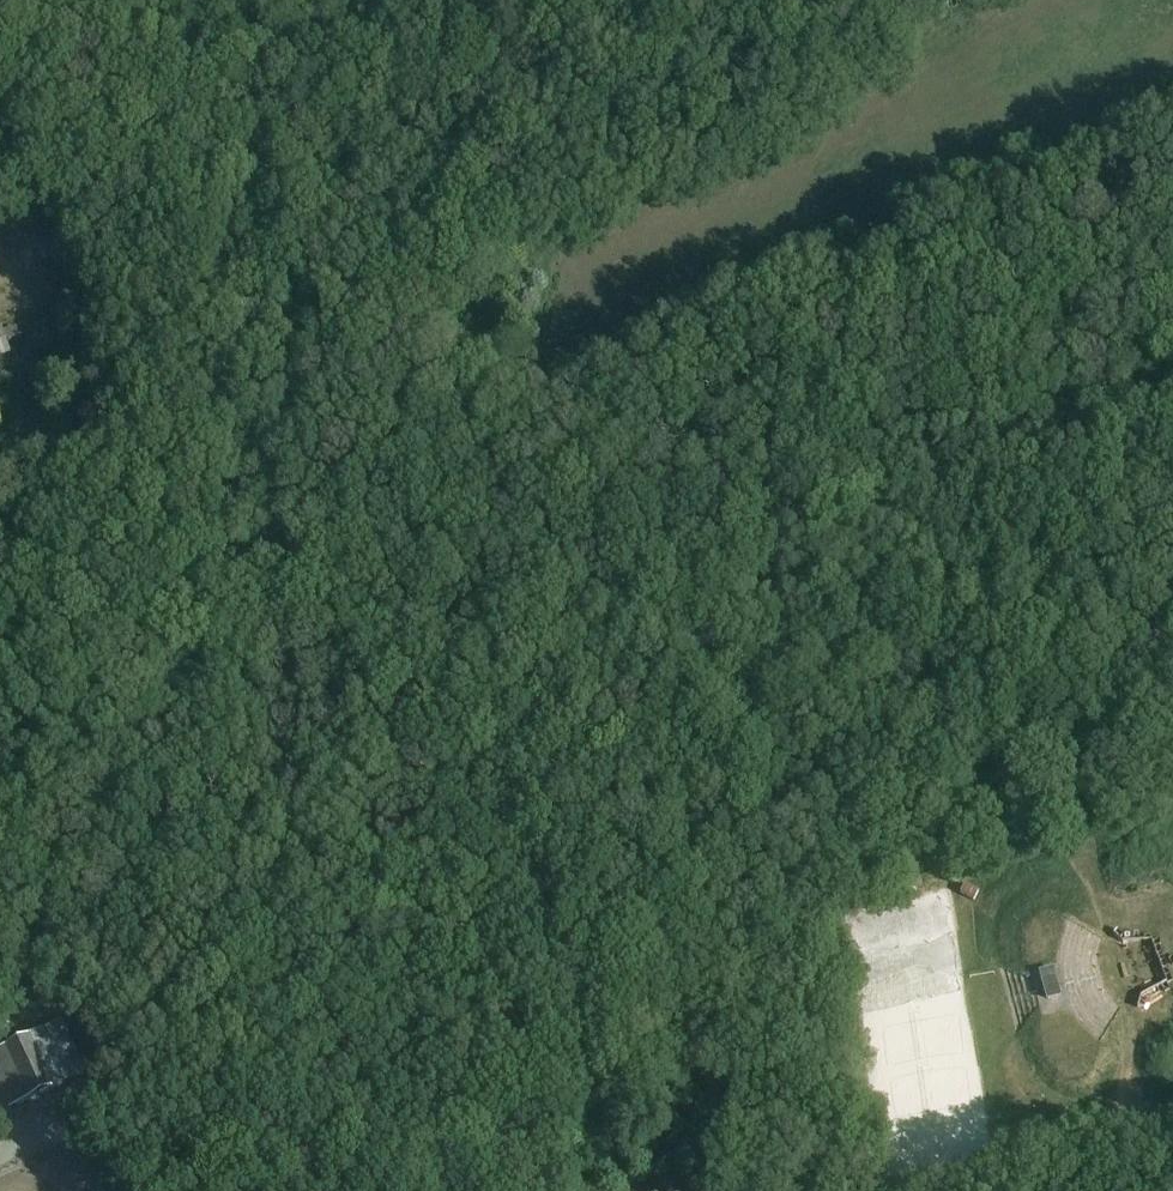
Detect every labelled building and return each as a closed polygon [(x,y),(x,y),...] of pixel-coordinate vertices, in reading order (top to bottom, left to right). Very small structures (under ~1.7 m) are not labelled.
[(16,1106),(87,1074),(63,1022),(41,1032),(4,1048),(0,1049),(0,1071),(15,1106),(16,1106)]
